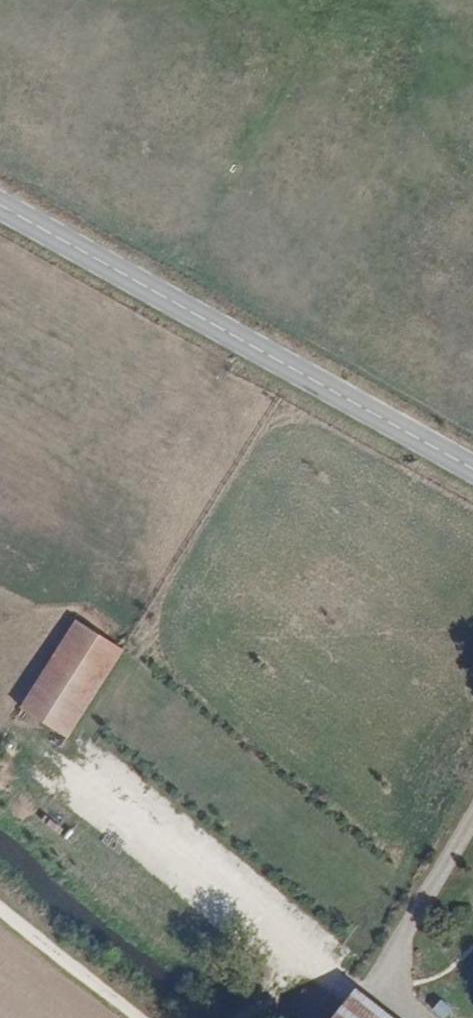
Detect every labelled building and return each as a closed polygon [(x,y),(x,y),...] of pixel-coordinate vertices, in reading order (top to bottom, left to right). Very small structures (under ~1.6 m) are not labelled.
[(66,736),(122,649),(76,620),(20,708),(66,736)] [(345,989),(323,1017),(382,1017),(345,989)]
